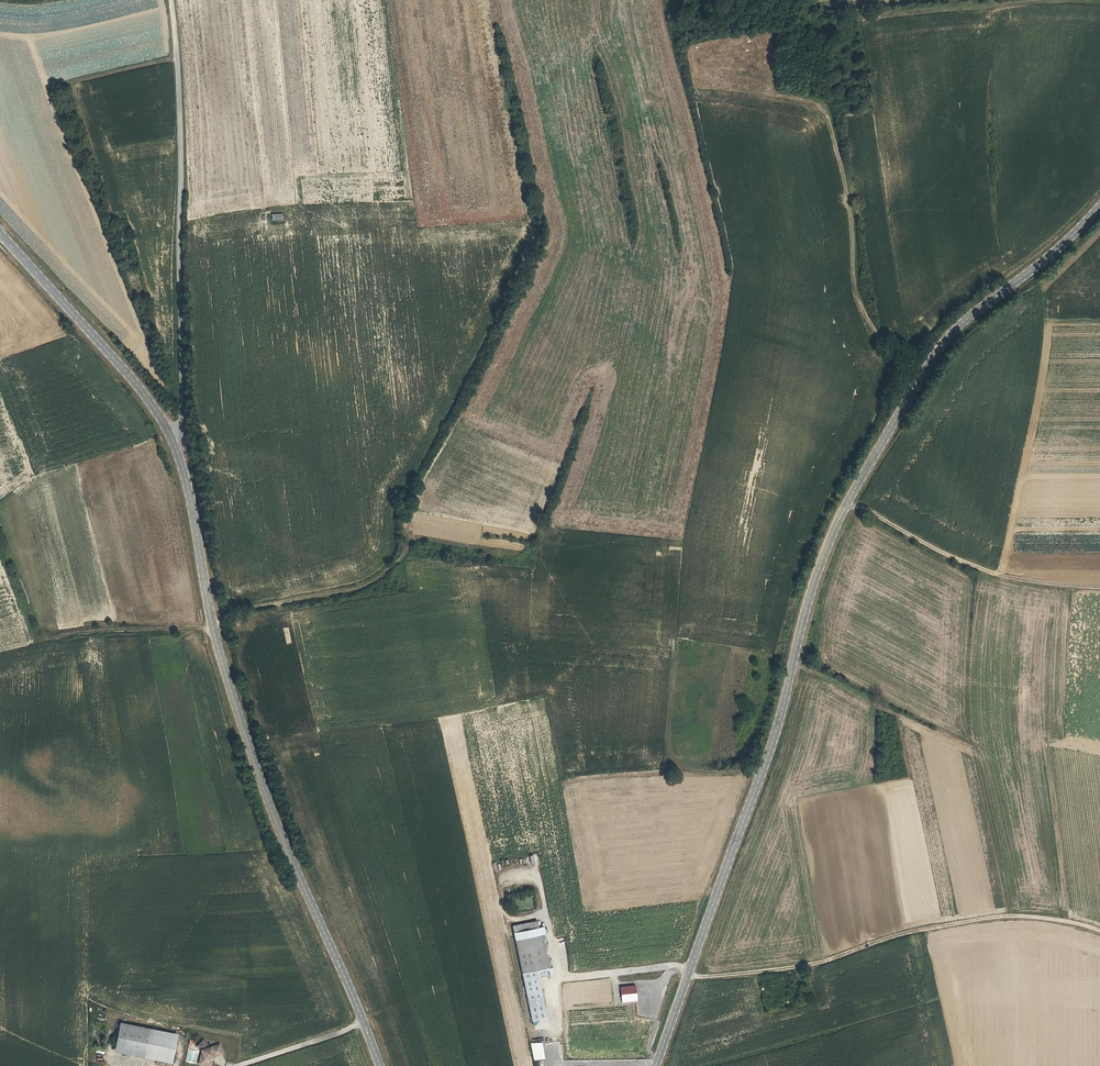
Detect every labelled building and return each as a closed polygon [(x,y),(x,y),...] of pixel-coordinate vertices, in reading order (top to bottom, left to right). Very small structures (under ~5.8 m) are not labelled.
[(515,933),(539,928),(538,921),(513,926),(515,933)] [(539,978),(549,976),(541,935),(546,934),(544,927),(539,928),(515,933),(516,940),(523,974),(537,971),(539,978)] [(528,1001),(542,998),(539,978),(537,971),(523,974),(528,1001)] [(546,1019),(542,998),(528,1001),(532,1021),(546,1019)] [(125,1051),(129,1032),(121,1030),(117,1049),(125,1051)] [(154,1037),(129,1032),(125,1051),(150,1056),(154,1037)] [(162,1038),(154,1037),(150,1056),(158,1057),(162,1038)] [(206,1062),(205,1065),(214,1065),(214,1063),(213,1060),(217,1059),(217,1058),(225,1055),(222,1046),(213,1048),(205,1041),(200,1047),(203,1051),(204,1054),(206,1062)]
